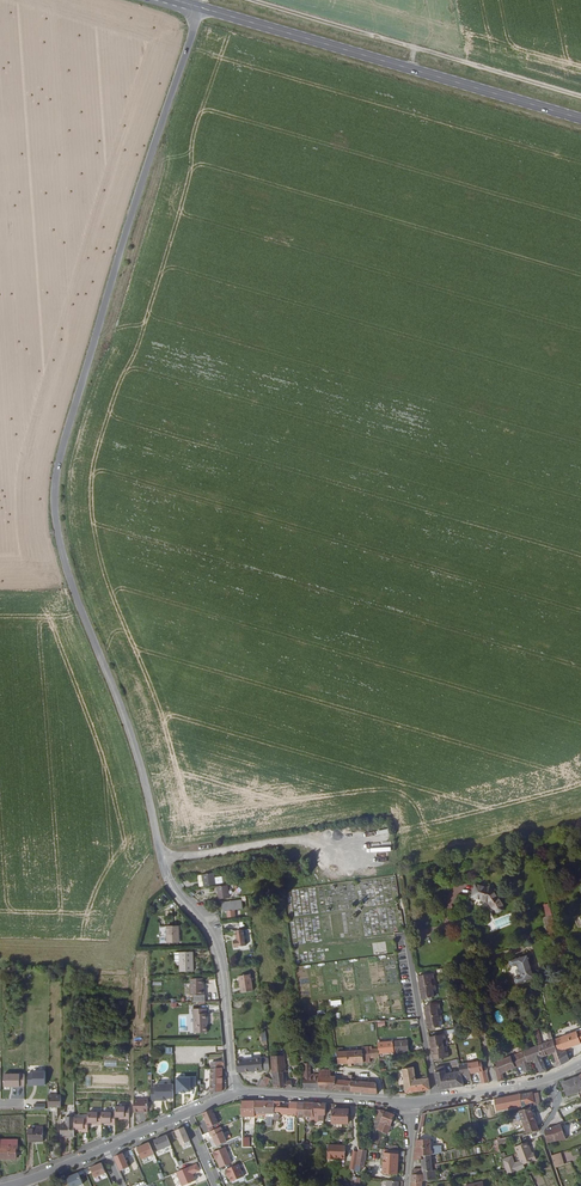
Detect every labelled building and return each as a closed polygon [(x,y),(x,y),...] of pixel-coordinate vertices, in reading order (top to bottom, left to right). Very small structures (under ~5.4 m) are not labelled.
[(214,880),(213,875),(202,876),(203,882),(205,882),(205,888),(224,885),(223,878),(214,880)] [(216,900),(227,899),(225,886),(215,887),(216,900)] [(486,889),(474,886),(471,898),(487,902),(494,912),(496,913),(499,913),(501,911),(502,908),(501,906),(488,888),(486,889)] [(224,912),(244,909),(242,900),(223,903),(224,912)] [(549,905),(543,906),(546,917),(548,925),(553,924),(549,905)] [(548,925),(546,917),(543,917),(547,935),(551,934),(555,933),(553,924),(548,925)] [(178,943),(177,926),(166,926),(167,944),(178,943)] [(422,937),(431,935),(430,928),(421,930),(422,937)] [(244,947),(242,931),(235,932),(236,941),(233,941),(234,948),(244,947)] [(180,972),(193,972),(192,952),(179,953),(180,958),(180,972)] [(526,954),(507,961),(509,968),(515,966),(519,976),(513,978),(515,985),(534,979),(526,954)] [(250,991),(248,974),(238,975),(240,992),(250,991)] [(420,988),(431,986),(430,980),(433,979),(432,974),(418,977),(420,988)] [(193,996),(203,996),(204,996),(203,986),(204,986),(204,979),(191,979),(191,996),(193,996)] [(436,991),(434,986),(431,986),(420,988),(421,1000),(422,999),(434,997),(433,992),(436,991)] [(424,1007),(426,1018),(438,1016),(437,1010),(440,1010),(439,1004),(424,1007)] [(207,1013),(207,1008),(193,1009),(193,1014),(194,1014),(195,1033),(208,1033),(208,1024),(208,1013),(207,1013)] [(442,1021),(441,1016),(438,1016),(426,1018),(428,1030),(440,1028),(439,1022),(442,1021)] [(580,1027),(580,1029),(556,1038),(556,1036),(554,1037),(555,1038),(562,1064),(571,1059),(567,1048),(580,1043),(580,1027)] [(430,1038),(432,1049),(444,1047),(442,1040),(445,1040),(445,1035),(430,1038)] [(562,1064),(555,1038),(549,1040),(549,1041),(541,1044),(544,1056),(555,1052),(559,1066),(562,1064)] [(408,1052),(407,1041),(393,1042),(393,1053),(408,1052)] [(544,1056),(541,1044),(527,1050),(526,1050),(529,1061),(537,1058),(540,1072),(548,1070),(544,1056)] [(370,1056),(379,1056),(378,1049),(370,1049),(369,1046),(363,1046),(363,1050),(364,1063),(370,1063),(370,1056)] [(444,1047),(432,1049),(434,1060),(449,1058),(448,1053),(445,1053),(444,1047)] [(348,1051),(349,1064),(349,1066),(353,1067),(352,1064),(364,1063),(363,1050),(348,1051)] [(518,1067),(517,1065),(529,1061),(526,1050),(497,1060),(498,1064),(495,1064),(498,1080),(505,1079),(502,1071),(511,1068),(511,1069),(518,1067)] [(339,1064),(349,1064),(348,1051),(338,1051),(339,1064)] [(286,1072),(285,1056),(272,1057),(275,1089),(284,1088),(292,1088),(292,1081),(287,1081),(286,1075),(284,1076),(284,1072),(286,1072)] [(263,1070),(261,1058),(236,1060),(238,1072),(248,1072),(248,1073),(256,1072),(256,1071),(263,1070)] [(468,1062),(470,1074),(479,1072),(481,1083),(489,1081),(484,1060),(468,1062)] [(221,1068),(211,1069),(212,1093),(223,1091),(222,1068),(225,1068),(225,1061),(221,1061),(221,1068)] [(470,1074),(468,1062),(461,1064),(463,1071),(447,1074),(450,1088),(464,1086),(463,1081),(472,1080),(470,1074)] [(305,1088),(321,1089),(320,1075),(314,1075),(314,1078),(311,1077),(311,1065),(305,1065),(305,1088)] [(438,1091),(450,1088),(447,1074),(446,1066),(436,1068),(436,1072),(434,1073),(435,1076),(438,1091)] [(418,1082),(415,1069),(403,1071),(407,1092),(430,1090),(428,1080),(418,1082)] [(352,1092),(352,1081),(352,1076),(349,1076),(349,1081),(339,1080),(339,1077),(332,1077),(331,1074),(333,1074),(333,1071),(331,1071),(320,1071),(320,1075),(321,1089),(352,1092)] [(266,1089),(272,1079),(267,1075),(260,1088),(266,1089)] [(580,1075),(564,1082),(564,1085),(566,1089),(568,1094),(569,1094),(580,1091),(580,1076),(580,1075)] [(379,1094),(377,1083),(352,1081),(352,1092),(379,1094)] [(175,1098),(175,1084),(152,1085),(153,1102),(162,1101),(162,1099),(175,1098)] [(534,1093),(534,1090),(519,1093),(522,1107),(523,1111),(532,1108),(542,1104),(539,1092),(534,1093)] [(522,1107),(519,1093),(501,1096),(504,1109),(522,1107)] [(48,1096),(48,1108),(61,1108),(61,1096),(48,1096)] [(498,1109),(504,1109),(501,1096),(496,1098),(498,1109)] [(134,1100),(134,1113),(148,1112),(147,1100),(134,1100)] [(276,1115),(276,1102),(248,1101),(244,1102),(244,1106),(244,1109),(243,1110),(244,1117),(256,1118),(256,1119),(269,1119),(268,1127),(274,1127),(275,1121),(276,1121),(276,1115)] [(282,1102),(276,1102),(276,1115),(276,1121),(282,1121),(282,1115),(299,1116),(299,1103),(292,1102),(292,1109),(282,1109),(282,1102)] [(314,1118),(314,1103),(305,1103),(305,1117),(305,1118),(305,1123),(314,1123),(314,1118)] [(326,1116),(327,1104),(314,1103),(314,1118),(314,1123),(319,1124),(319,1122),(324,1122),(325,1120),(325,1116),(326,1116)] [(114,1106),(114,1113),(114,1115),(124,1115),(124,1118),(129,1118),(129,1106),(114,1106)] [(534,1114),(532,1108),(523,1111),(520,1112),(520,1113),(527,1132),(539,1129),(536,1120),(538,1119),(536,1113),(534,1114)] [(219,1124),(214,1109),(204,1113),(210,1128),(219,1124)] [(350,1111),(334,1110),(334,1124),(350,1124),(350,1111)] [(378,1115),(377,1121),(383,1123),(383,1128),(392,1130),(396,1115),(384,1111),(377,1110),(377,1114),(378,1115)] [(61,1117),(61,1137),(74,1137),(74,1126),(74,1118),(61,1117)] [(87,1117),(76,1117),(74,1118),(74,1126),(82,1127),(81,1130),(87,1130),(87,1122),(87,1117)] [(383,1128),(383,1123),(381,1133),(390,1135),(392,1130),(383,1128)] [(561,1124),(554,1127),(547,1129),(546,1130),(547,1142),(564,1139),(561,1124)] [(189,1141),(184,1126),(175,1130),(177,1136),(178,1136),(179,1138),(178,1138),(181,1144),(189,1141)] [(44,1127),(29,1127),(29,1140),(44,1141),(44,1127)] [(229,1141),(222,1127),(211,1132),(212,1136),(214,1136),(218,1146),(229,1141)] [(173,1145),(168,1135),(156,1140),(160,1150),(173,1145)] [(0,1138),(0,1157),(18,1157),(18,1138),(0,1138)] [(419,1140),(415,1161),(423,1160),(422,1156),(432,1154),(438,1153),(437,1146),(432,1147),(431,1139),(419,1140)] [(156,1154),(151,1142),(139,1147),(144,1159),(156,1154)] [(529,1149),(530,1148),(528,1143),(522,1146),(515,1149),(521,1163),(515,1165),(512,1158),(505,1161),(507,1169),(509,1176),(527,1168),(525,1165),(538,1159),(535,1152),(532,1154),(529,1149)] [(346,1144),(329,1145),(329,1159),(335,1159),(335,1157),(346,1157),(346,1144)] [(228,1147),(216,1152),(218,1157),(219,1157),(223,1167),(234,1162),(228,1147)] [(360,1150),(359,1153),(356,1173),(361,1173),(362,1167),(365,1168),(368,1151),(360,1150)] [(398,1175),(400,1151),(386,1150),(384,1174),(398,1175)] [(556,1165),(564,1162),(560,1151),(551,1154),(556,1165)] [(130,1166),(124,1152),(115,1156),(121,1170),(130,1166)] [(425,1175),(426,1179),(438,1177),(437,1169),(434,1170),(432,1154),(422,1156),(423,1160),(423,1169),(414,1169),(413,1174),(425,1175)] [(108,1172),(104,1162),(93,1166),(97,1176),(108,1172)] [(201,1171),(198,1163),(178,1172),(184,1185),(197,1180),(195,1175),(194,1175),(192,1171),(194,1170),(195,1171),(196,1173),(201,1171)] [(241,1164),(228,1170),(230,1174),(232,1177),(234,1181),(246,1176),(241,1164)] [(68,1176),(72,1185),(76,1185),(84,1183),(80,1172),(68,1176)]
